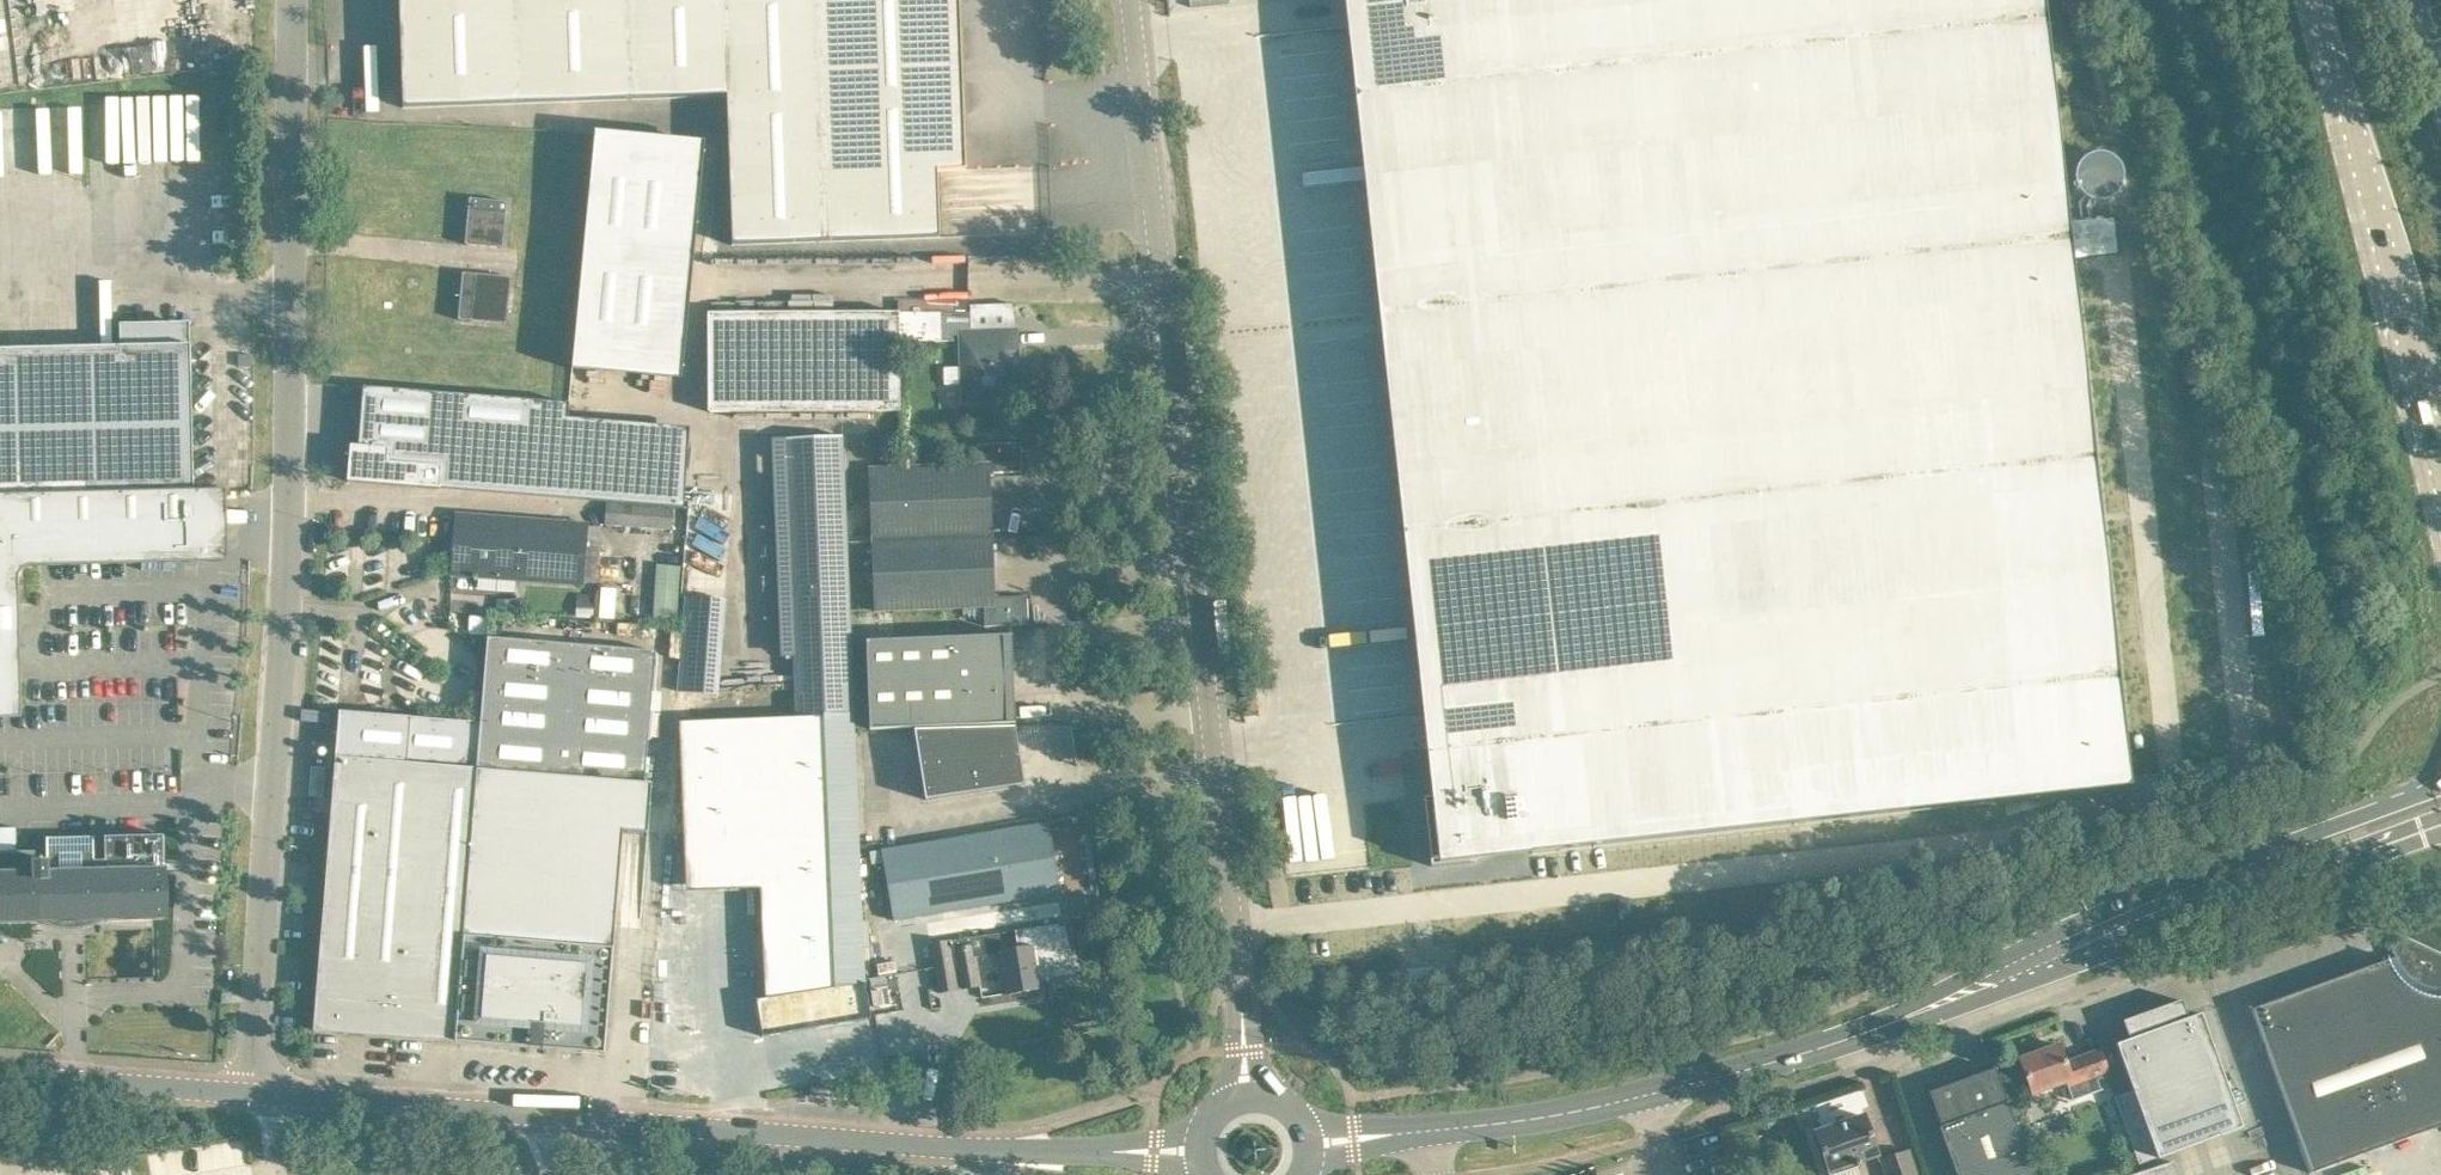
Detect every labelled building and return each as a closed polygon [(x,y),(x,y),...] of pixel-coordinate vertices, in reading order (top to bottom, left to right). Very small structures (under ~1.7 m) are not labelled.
[(403,108),(726,96),(732,245),(940,238),(937,171),(966,170),(960,0),(399,0),(403,108)] [(1385,316),(2071,240),(2068,219),(2044,0),(1349,0),(1385,316)] [(209,164),(211,96),(135,94),(133,161),(209,164)] [(86,96),(87,162),(123,161),(122,95),(86,96)] [(68,122),(0,123),(0,190),(69,189),(68,122)] [(588,131),(572,372),(677,379),(693,138),(588,131)] [(466,244),(503,248),(507,202),(470,199),(466,244)] [(2071,240),(1385,316),(1437,796),(1423,798),(1424,804),(1428,804),(1434,860),(1430,860),(1431,866),(1474,862),(1472,850),(1530,844),(1531,853),(2131,787),(2073,260),(2118,255),(2113,214),(2068,219),(2071,240)] [(511,277),(463,273),(459,319),(506,324),(511,277)] [(901,341),(901,313),(708,313),(708,337),(708,410),(901,411),(901,341)] [(970,313),(901,313),(901,341),(953,340),(953,332),(960,332),(961,402),(982,402),(1006,401),(1004,367),(1019,366),(1017,329),(970,331),(970,313)] [(194,492),(191,345),(0,350),(0,497),(194,492)] [(356,446),(348,446),(346,481),(349,481),(372,483),(682,507),(682,505),(685,467),(687,445),(565,436),(568,403),(361,386),(356,446)] [(784,438),(793,688),(751,691),(758,855),(762,855),(766,999),(757,1000),(763,1035),(871,1018),(867,995),(861,894),(859,854),(850,612),(842,436),(784,438)] [(869,467),(872,540),(991,535),(989,476),(994,475),(994,473),(1022,472),(1021,443),(978,444),(979,464),(869,467)] [(23,728),(20,581),(20,580),(20,579),(21,576),(22,575),(23,573),(24,571),(26,570),(28,569),(31,568),(33,567),(222,563),(220,491),(194,492),(0,497),(0,728),(23,728)] [(608,502),(606,524),(671,529),(673,508),(608,502)] [(478,576),(583,584),(588,523),(481,515),(457,513),(452,574),(473,576),(473,577),(478,578),(478,576)] [(991,535),(872,540),(874,611),(984,607),(985,626),(1028,624),(1027,596),(999,597),(999,595),(993,595),(991,535)] [(654,566),(652,619),(677,620),(678,566),(654,566)] [(580,596),(578,619),(594,620),(595,597),(580,596)] [(1007,637),(1012,637),(1012,635),(866,641),(870,729),(1015,723),(1015,721),(1007,722),(1006,694),(1009,694),(1007,637)] [(488,637),(481,722),(477,768),(478,768),(646,781),(656,650),(512,639),(488,637)] [(477,768),(481,722),(340,711),(336,757),(314,1030),(314,1031),(453,1041),(454,1041),(456,1017),(477,768)] [(1015,726),(914,730),(926,800),(1025,784),(1015,726)] [(312,767),(310,796),(319,796),(323,797),(326,768),(312,767)] [(456,1017),(454,1041),(605,1053),(623,830),(648,832),(652,781),(646,781),(478,768),(477,768),(456,1017)] [(658,968),(697,971),(709,816),(670,813),(658,968)] [(1048,823),(870,852),(872,864),(884,862),(895,921),(1060,894),(1048,823)] [(40,922),(45,924),(51,926),(56,928),(62,929),(67,930),(73,930),(78,929),(84,929),(89,927),(95,925),(100,923),(105,920),(167,919),(167,904),(166,871),(163,871),(163,865),(164,865),(163,835),(105,837),(105,847),(84,848),(84,837),(47,838),(47,839),(34,839),(35,851),(0,852),(0,923),(40,922)] [(1279,866),(1261,868),(1263,881),(1281,878),(1279,866)] [(1002,951),(999,951),(1000,953),(1007,994),(1010,994),(1026,991),(1040,989),(1038,980),(1038,976),(1047,975),(1047,976),(1052,975),(1050,968),(1071,964),(1069,953),(1070,953),(1065,922),(1015,931),(1016,936),(1023,935),(1025,947),(1018,948),(1002,951)] [(990,935),(930,944),(938,993),(981,986),(976,957),(978,957),(990,948),(992,947),(990,935)] [(1094,936),(1087,937),(1088,946),(1096,945),(1094,936)] [(2405,938),(2390,944),(2395,957),(2388,960),(2387,957),(2388,960),(2252,1009),(2311,1173),(2440,1126),(2440,955),(2405,938)] [(2130,1040),(2116,1044),(2133,1090),(2157,1157),(2157,1158),(2200,1143),(2242,1127),(2201,1014),(2188,1018),(2181,1000),(2152,1011),(2123,1021),(2130,1040)] [(2020,1059),(2032,1093),(2069,1080),(2075,1098),(2074,1099),(2074,1100),(2096,1092),(2096,1091),(2094,1091),(2090,1080),(2109,1073),(2100,1051),(2066,1063),(2059,1045),(2020,1059)] [(2009,1102),(2010,1102),(2009,1101),(2007,1102),(1995,1068),(1929,1092),(1941,1126),(1939,1127),(1940,1127),(1958,1174),(2035,1174),(2009,1102)] [(2133,1090),(2114,1097),(2139,1164),(2157,1157),(2133,1090)] [(1815,1133),(1823,1155),(1829,1170),(1877,1153),(1865,1116),(1815,1133)] [(1889,1174),(1916,1174),(1908,1150),(1883,1158),(1889,1174)] [(2173,1162),(2132,1174),(2178,1174),(2173,1162)]
